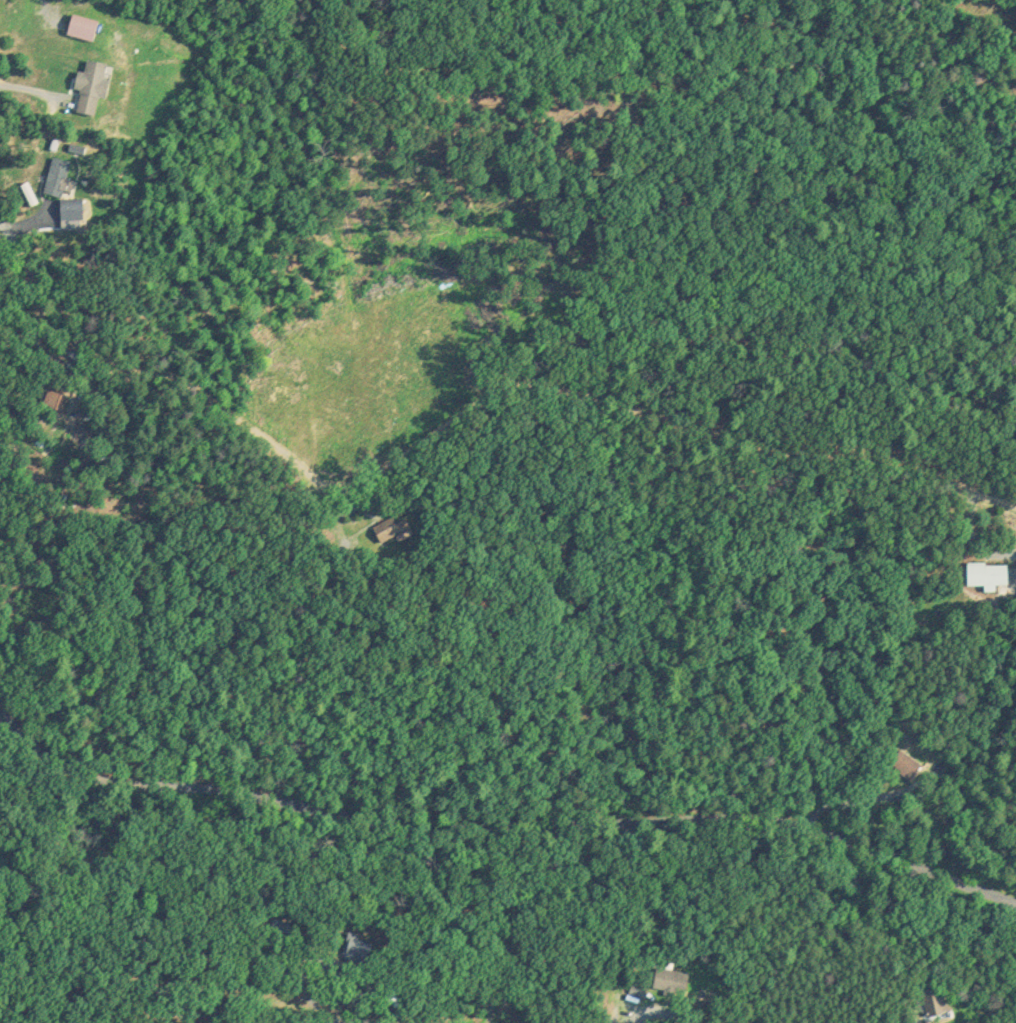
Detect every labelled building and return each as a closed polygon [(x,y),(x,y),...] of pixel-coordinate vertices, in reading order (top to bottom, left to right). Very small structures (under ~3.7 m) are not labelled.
[(94,38),(99,17),(74,11),(69,32),(94,38)] [(77,86),(82,87),(79,110),(97,112),(100,94),(109,95),(111,76),(107,76),(109,60),(88,57),(86,69),(80,68),(77,86)] [(63,195),(72,159),(54,154),(45,190),(63,195)] [(47,412),(65,409),(61,390),(44,393),(47,412)] [(374,523),(380,538),(401,530),(396,515),(374,523)] [(1010,582),(1010,561),(969,561),(969,582),(1010,582)] [(925,763),(901,744),(889,760),(914,778),(925,763)] [(651,984),(685,990),(688,970),(655,964),(651,984)] [(951,1011),(942,983),(922,989),(931,1017),(951,1011)]
